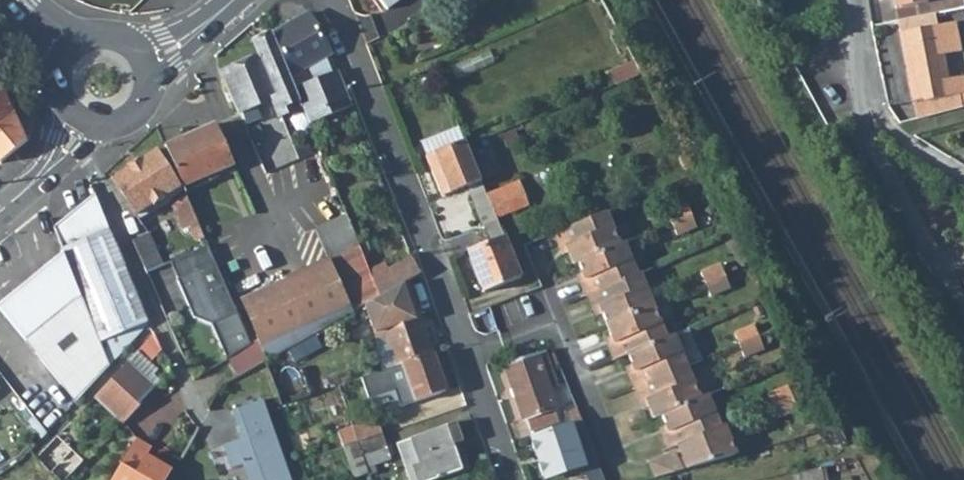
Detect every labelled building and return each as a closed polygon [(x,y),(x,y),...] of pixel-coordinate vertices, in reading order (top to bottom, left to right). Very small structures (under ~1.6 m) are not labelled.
[(386,9),(400,0),(380,0),(386,9)] [(330,54),(306,13),(271,34),(289,76),(308,66),(313,80),(294,88),(299,101),(309,124),(352,107),(339,70),(338,70),(330,74),(324,58),(330,54)] [(937,27),(942,51),(954,49),(949,24),(937,27)] [(947,79),(942,51),(937,27),(937,25),(900,33),(913,103),(960,94),(963,93),(963,76),(947,79)] [(294,88),(289,76),(271,34),(254,41),(259,54),(277,94),(269,97),(270,103),(275,113),(277,119),(279,118),(286,116),(283,108),(299,101),(294,88)] [(269,97),(277,94),(259,54),(221,70),(241,116),(242,115),(270,103),(269,97)] [(617,85),(641,75),(633,61),(621,66),(611,73),(617,85)] [(0,92),(0,163),(26,142),(3,90),(0,92)] [(913,103),(916,119),(962,107),(960,94),(913,103)] [(242,115),(246,125),(275,113),(270,103),(242,115)] [(216,125),(165,146),(181,186),(182,187),(232,165),(216,125)] [(425,155),(441,197),(465,188),(482,229),(488,243),(504,237),(496,218),(486,194),(481,181),(466,146),(464,141),(458,127),(420,143),(425,155)] [(502,136),(506,144),(516,141),(512,132),(502,136)] [(479,144),(485,159),(501,153),(495,137),(479,144)] [(156,151),(112,179),(135,216),(153,204),(174,191),(179,187),(156,151)] [(481,181),(486,194),(511,184),(506,171),(481,181)] [(511,184),(486,194),(496,218),(528,204),(518,181),(511,184)] [(187,197),(182,187),(181,186),(179,187),(174,191),(178,201),(172,204),(183,230),(190,227),(196,243),(204,239),(187,197)] [(135,216),(141,225),(159,214),(153,204),(135,216)] [(676,235),(696,227),(692,216),(687,204),(667,212),(672,224),(676,235)] [(61,385),(84,366),(96,380),(109,366),(99,343),(149,321),(102,207),(53,227),(63,252),(0,304),(0,310),(61,385)] [(656,478),(736,455),(724,426),(720,427),(707,395),(699,398),(686,367),(673,335),(666,338),(653,306),(639,272),(636,274),(623,242),(619,244),(606,212),(557,232),(554,233),(560,249),(566,246),(569,252),(574,264),(578,262),(583,273),(585,279),(579,281),(586,296),(588,295),(594,310),(600,307),(602,313),(612,337),(614,342),(608,345),(615,360),(628,355),(632,365),(635,371),(629,373),(635,388),(641,403),(647,401),(649,406),(654,418),(661,415),(666,426),(668,432),(662,434),(669,449),(677,446),(683,459),(678,461),(675,453),(650,463),(656,478)] [(380,298),(370,272),(346,215),(314,228),(327,259),(240,300),(254,332),(247,335),(250,345),(228,359),(239,378),(264,365),(268,363),(268,362),(356,312),(363,307),(380,298)] [(473,232),(479,247),(488,243),(482,229),(473,232)] [(450,242),(456,256),(466,252),(479,247),(473,232),(450,242)] [(150,234),(133,240),(147,271),(163,264),(150,234)] [(520,279),(504,237),(488,243),(479,247),(466,252),(482,293),(520,279)] [(207,246),(170,261),(178,278),(193,317),(211,325),(226,360),(228,359),(250,345),(247,335),(233,303),(207,246)] [(566,246),(560,249),(563,254),(569,252),(566,246)] [(385,264),(370,272),(380,298),(406,283),(420,276),(410,257),(388,269),(385,264)] [(710,296),(730,288),(725,277),(720,265),(701,273),(705,285),(710,296)] [(577,276),(579,281),(585,279),(583,273),(577,276)] [(386,336),(396,366),(433,354),(406,283),(380,298),(363,307),(375,340),(386,336)] [(594,310),(596,315),(602,313),(600,307),(594,310)] [(99,343),(109,366),(150,323),(149,321),(99,343)] [(764,349),(754,326),(734,334),(744,357),(764,349)] [(153,333),(97,394),(126,421),(141,405),(139,403),(161,381),(155,375),(158,370),(150,362),(161,351),(153,333)] [(606,339),(608,345),(614,342),(612,337),(606,339)] [(396,366),(361,379),(370,401),(395,391),(401,408),(442,393),(436,376),(440,374),(433,354),(396,366)] [(537,356),(548,389),(558,386),(547,354),(537,356)] [(531,431),(557,422),(553,410),(555,409),(548,389),(537,356),(506,367),(523,419),(526,418),(531,431)] [(632,365),(626,367),(629,373),(635,371),(632,365)] [(61,385),(75,402),(96,380),(84,366),(61,385)] [(442,393),(447,391),(440,374),(436,376),(442,393)] [(797,410),(788,387),(768,395),(777,418),(797,410)] [(93,399),(122,426),(126,421),(97,394),(93,399)] [(261,401),(230,412),(241,441),(222,447),(230,471),(242,466),(247,479),(289,479),(261,401)] [(647,401),(641,403),(643,409),(649,406),(647,401)] [(577,410),(568,413),(572,422),(581,420),(577,410)] [(377,420),(352,428),(338,433),(343,448),(357,443),(382,434),(377,420)] [(581,420),(572,422),(530,436),(543,478),(585,465),(588,473),(599,468),(596,458),(584,462),(573,426),(582,423),(581,420)] [(453,445),(463,442),(456,423),(410,439),(411,442),(397,447),(409,479),(438,479),(463,471),(453,445)] [(666,426),(660,428),(662,434),(668,432),(666,426)] [(390,459),(382,434),(357,443),(368,474),(375,471),(373,464),(390,459)] [(36,458),(57,479),(65,479),(83,460),(57,436),(36,458)] [(111,479),(166,479),(172,470),(147,455),(151,447),(135,438),(111,479)] [(357,443),(343,448),(353,479),(368,474),(357,443)] [(793,474),(795,479),(824,479),(821,468),(793,474)]
